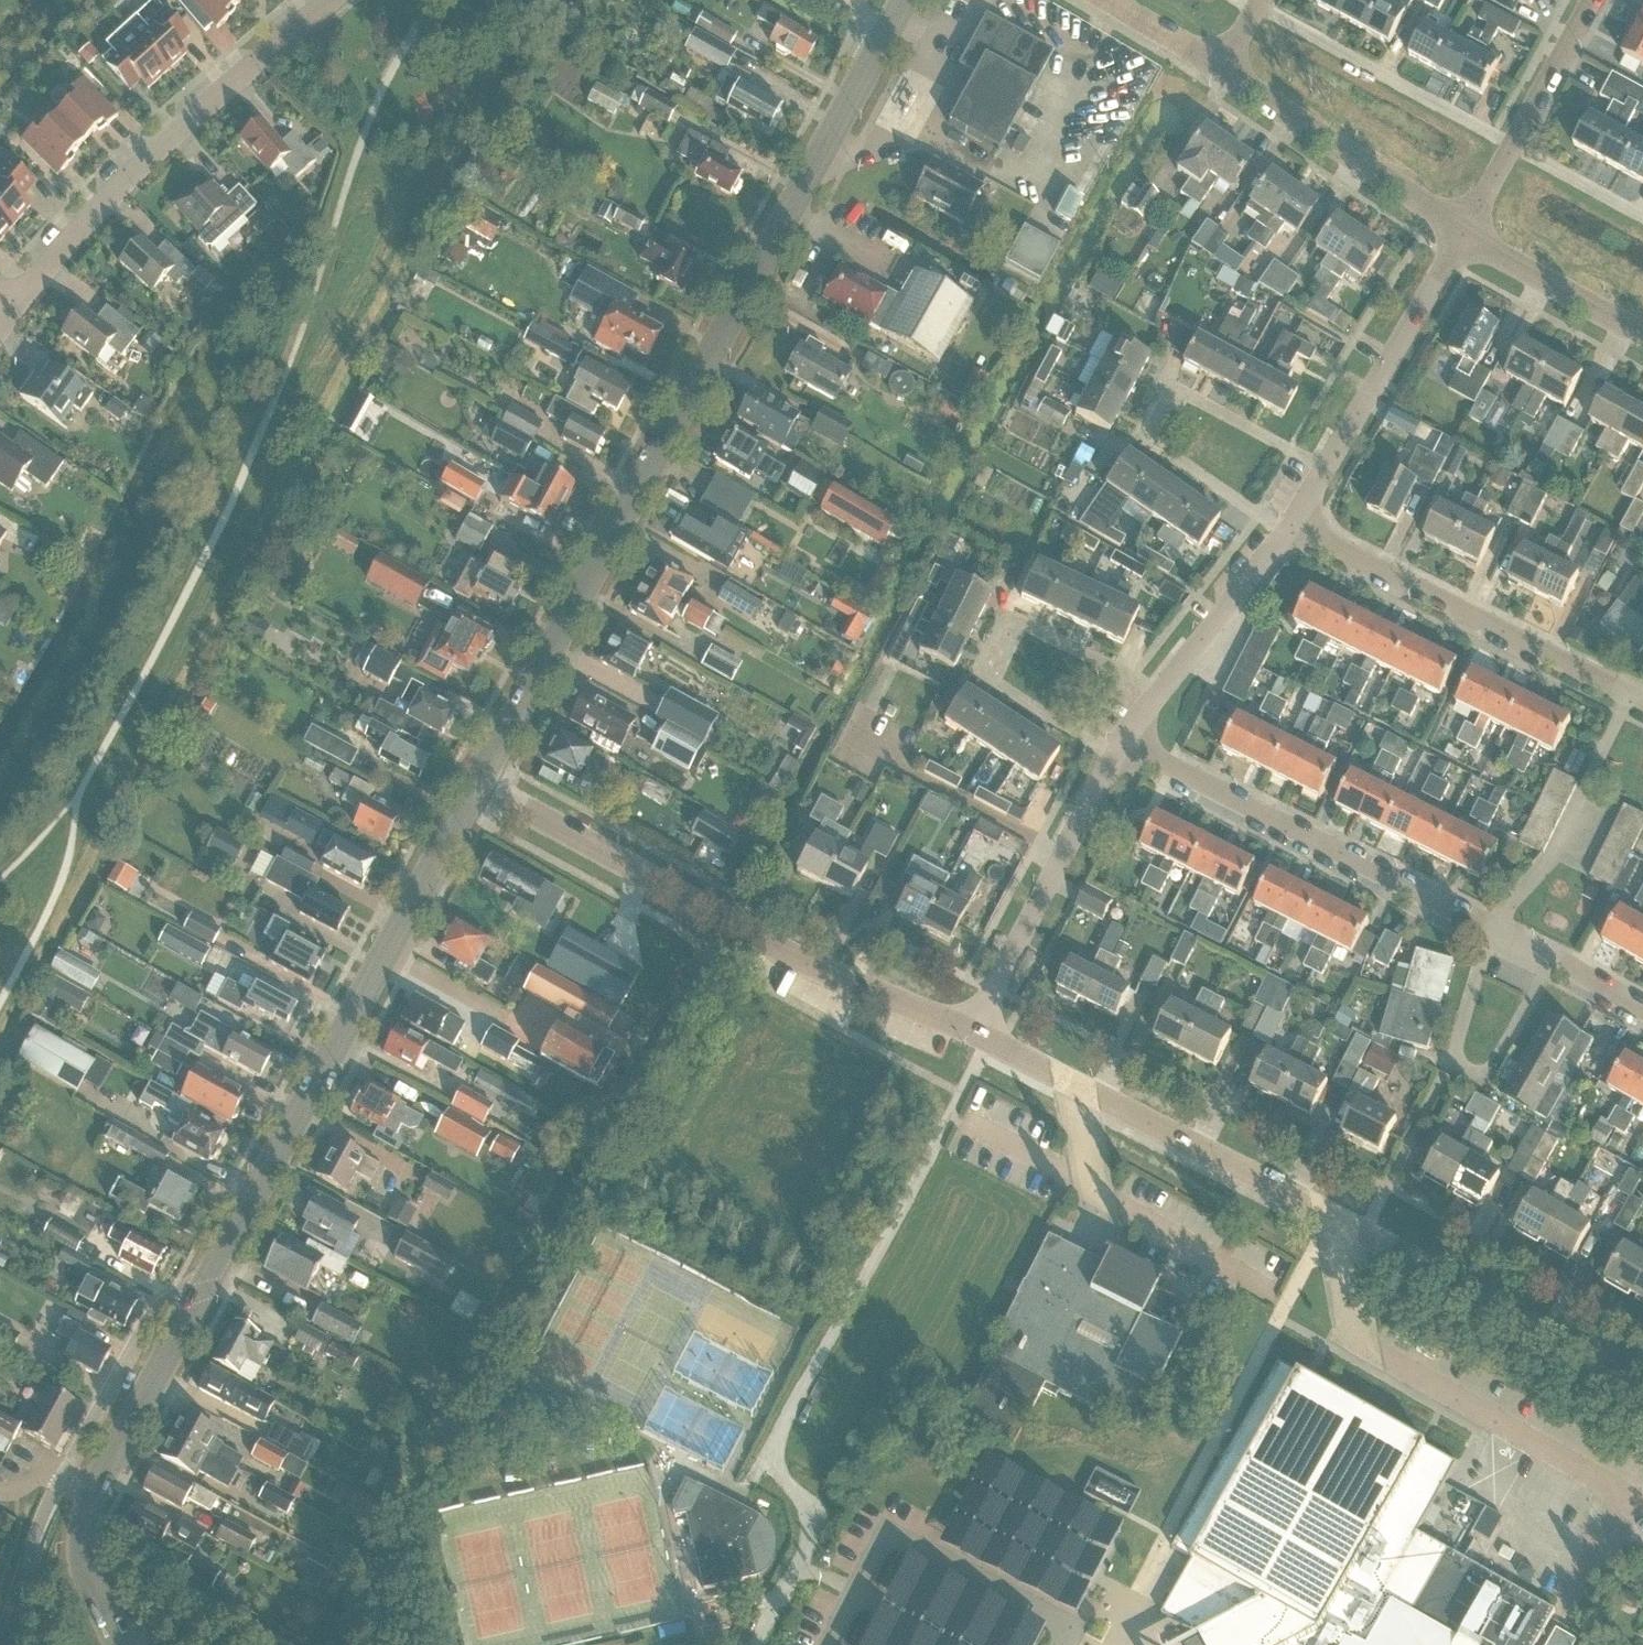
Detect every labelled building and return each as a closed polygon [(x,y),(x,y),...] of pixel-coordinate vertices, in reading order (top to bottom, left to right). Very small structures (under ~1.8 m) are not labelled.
[(167,71),(186,54),(169,35),(179,26),(155,0),(153,0),(125,26),(167,71)] [(242,0),(182,0),(178,3),(186,13),(196,5),(216,29),(228,19),(225,15),(242,0)] [(1341,17),(1351,0),(1319,0),(1317,4),(1341,17)] [(1365,30),(1381,0),(1351,0),(1341,17),(1365,30)] [(1414,0),(1401,0),(1396,8),(1381,0),(1365,30),(1390,44),(1414,0)] [(1425,3),(1439,10),(1444,0),(1426,0),(1425,3)] [(1519,1),(1530,7),(1534,0),(1491,0),(1513,12),(1519,1)] [(1488,24),(1496,10),(1486,4),(1478,18),(1488,24)] [(783,20),(784,19),(764,7),(757,19),(776,30),(769,42),(775,45),(775,51),(784,56),(789,53),(804,62),(817,40),(783,20)] [(1474,51),(1458,81),(1482,94),(1499,64),(1484,56),(1499,29),(1513,37),(1521,23),(1496,10),(1488,24),(1483,33),(1474,51)] [(737,32),(705,12),(698,25),(730,44),(737,32)] [(986,15),(959,65),(975,74),(948,123),(998,150),(1052,52),(986,15)] [(1434,68),(1450,38),(1436,30),(1439,23),(1430,18),(1409,55),(1434,68)] [(677,40),(682,28),(659,19),(654,32),(677,40)] [(167,71),(125,26),(105,44),(111,50),(101,59),(120,80),(130,70),(148,89),(167,71)] [(1434,68),(1458,81),(1474,51),(1483,33),(1474,29),(1465,46),(1450,38),(1434,68)] [(1636,30),(1623,54),(1642,65),(1642,34),(1636,30)] [(736,53),(694,31),(684,51),(726,73),(736,53)] [(68,45),(87,61),(97,49),(78,33),(68,45)] [(715,102),(768,130),(781,106),(744,86),(749,76),(734,67),(723,88),(714,83),(706,99),(690,90),(683,104),(707,118),(715,102)] [(1637,86),(1613,73),(1605,86),(1600,95),(1614,102),(1625,108),(1637,86)] [(75,96),(57,115),(84,142),(103,123),(106,127),(117,116),(82,80),(71,91),(75,96)] [(583,99),(612,120),(626,102),(596,81),(583,99)] [(1622,171),(1638,141),(1625,134),(1640,106),(1642,100),(1642,90),(1637,86),(1625,108),(1598,158),(1622,171)] [(677,108),(647,92),(639,106),(670,122),(677,108)] [(1625,108),(1614,102),(1603,122),(1590,115),(1574,144),(1598,158),(1625,108)] [(33,130),(22,140),(57,176),(68,165),(64,161),(84,142),(57,115),(37,134),(33,130)] [(296,178),(316,161),(292,133),(280,143),(262,121),(240,139),(268,172),(281,161),(296,178)] [(1189,200),(1228,144),(1204,128),(1184,158),(1176,170),(1188,178),(1189,179),(1179,193),(1189,200)] [(728,153),(713,144),(690,132),(677,154),(700,166),(694,177),(730,196),(732,193),(736,191),(739,186),(738,181),(742,174),(723,163),(728,153)] [(1622,171),(1642,182),(1642,144),(1638,141),(1622,171)] [(1228,144),(1189,200),(1198,206),(1209,191),(1217,180),(1230,190),(1251,160),(1228,144)] [(934,160),(913,197),(962,224),(982,187),(934,160)] [(14,225),(31,205),(11,189),(20,179),(0,162),(0,214),(14,225)] [(1255,245),(1293,188),(1270,173),(1245,209),(1258,218),(1245,238),(1255,245)] [(174,206),(198,232),(198,238),(206,246),(213,246),(257,206),(239,186),(225,198),(212,183),(202,192),(196,186),(174,206)] [(1129,210),(1141,192),(1132,186),(1120,204),(1129,210)] [(1142,219),(1158,194),(1145,186),(1129,210),(1142,219)] [(1083,197),(1065,187),(1052,213),(1070,223),(1083,197)] [(1293,188),(1255,245),(1264,251),(1274,236),(1276,237),(1283,226),(1296,235),(1317,204),(1293,188)] [(619,208),(604,200),(596,218),(610,225),(619,208)] [(503,220),(476,205),(465,224),(492,239),(496,233),(503,220)] [(274,220),(261,206),(248,219),(260,232),(274,220)] [(646,221),(620,208),(613,223),(638,236),(646,221)] [(860,232),(877,224),(872,213),(854,221),(860,232)] [(14,225),(0,214),(0,241),(14,225)] [(1310,283),(1320,289),(1359,233),(1336,217),(1315,247),(1327,256),(1319,268),(1320,269),(1310,283)] [(1190,243),(1201,251),(1217,228),(1206,220),(1190,243)] [(881,225),(876,236),(894,246),(900,235),(881,225)] [(1039,281),(1059,246),(1024,226),(1004,261),(1039,281)] [(1228,235),(1217,228),(1201,251),(1212,258),(1228,235)] [(1359,233),(1320,289),(1306,309),(1327,323),(1335,311),(1324,303),(1347,269),(1361,279),(1382,249),(1359,233)] [(681,293),(690,276),(686,274),(695,258),(679,250),(677,252),(651,238),(640,258),(662,270),(657,280),(681,293)] [(186,282),(192,275),(196,271),(165,242),(155,252),(141,239),(119,262),(151,292),(165,276),(175,286),(182,278),(186,282)] [(1270,292),(1286,270),(1273,261),(1257,284),(1270,292)] [(898,299),(841,266),(823,299),(938,364),(973,303),(915,270),(898,299)] [(637,296),(587,270),(570,302),(607,322),(595,343),(619,356),(625,345),(646,356),(660,330),(628,313),(637,296)] [(1298,278),(1286,270),(1270,292),(1284,299),(1298,278)] [(1226,313),(1238,320),(1248,300),(1236,294),(1226,313)] [(121,357),(140,332),(115,313),(104,327),(82,309),(62,334),(97,361),(108,346),(121,357)] [(1251,310),(1239,337),(1257,345),(1270,318),(1251,310)] [(1007,323),(1019,329),(1025,319),(1013,312),(1007,323)] [(1499,328),(1471,312),(1450,352),(1464,360),(1448,389),(1475,404),(1492,373),(1478,366),(1499,328)] [(1208,376),(1237,323),(1226,317),(1211,345),(1197,337),(1183,363),(1208,376)] [(1074,328),(1064,323),(1056,339),(1065,344),(1074,328)] [(546,348),(543,352),(572,368),(581,350),(532,324),(525,337),(546,348)] [(1247,363),(1233,389),(1257,402),(1292,337),(1282,332),(1261,371),(1247,363)] [(1292,337),(1257,402),(1283,416),(1297,390),(1285,384),(1292,371),(1288,369),(1295,355),(1309,362),(1315,350),(1292,337)] [(804,346),(801,344),(785,373),(835,400),(850,371),(820,354),(824,346),(809,338),(804,346)] [(1101,363),(1135,382),(1149,357),(1115,338),(1101,363)] [(1228,338),(1208,376),(1233,389),(1247,363),(1233,356),(1239,344),(1228,338)] [(1512,408),(1523,414),(1553,357),(1525,342),(1506,377),(1524,386),(1512,408)] [(1043,363),(1052,368),(1061,352),(1052,347),(1043,363)] [(892,366),(868,353),(861,367),(885,379),(892,366)] [(1583,374),(1553,357),(1523,414),(1534,420),(1546,399),(1564,409),(1583,374)] [(597,401),(616,412),(629,388),(604,374),(583,363),(572,384),(574,387),(566,401),(574,406),(589,414),(597,401)] [(1044,385),(1052,368),(1043,363),(1034,380),(1044,385)] [(1088,388),(1122,406),(1135,382),(1101,363),(1088,388)] [(80,412),(92,395),(84,388),(56,369),(47,382),(36,374),(20,397),(59,424),(72,406),(80,412)] [(545,392),(527,383),(521,396),(538,404),(545,392)] [(1122,406),(1088,388),(1074,413),(1108,431),(1122,406)] [(789,434),(799,416),(753,391),(738,419),(759,430),(757,434),(781,448),(791,453),(799,439),(789,434)] [(1596,448),(1607,455),(1634,406),(1608,391),(1591,421),(1607,429),(1596,448)] [(1497,399),(1484,392),(1469,418),(1482,426),(1497,399)] [(142,395),(131,410),(142,417),(152,403),(142,395)] [(575,417),(578,411),(555,398),(545,415),(568,428),(562,439),(593,455),(605,433),(575,417)] [(1070,411),(1045,398),(1037,413),(1062,427),(1070,411)] [(501,421),(533,439),(542,422),(510,405),(501,421)] [(1634,406),(1607,455),(1619,461),(1629,442),(1642,450),(1642,410),(1634,406)] [(841,445),(852,426),(823,410),(813,429),(841,445)] [(1543,445),(1556,452),(1571,424),(1558,417),(1543,445)] [(1412,420),(1406,430),(1414,434),(1420,424),(1412,420)] [(522,461),(533,439),(501,421),(489,443),(522,461)] [(1585,432),(1571,424),(1556,452),(1569,459),(1585,432)] [(759,442),(733,427),(714,458),(749,479),(753,472),(770,482),(779,467),(761,457),(760,458),(752,454),(759,442)] [(10,493),(24,473),(45,488),(62,463),(29,440),(20,453),(0,439),(0,486),(10,493)] [(403,462),(428,473),(436,456),(411,444),(403,462)] [(1456,445),(1445,469),(1458,475),(1469,452),(1456,445)] [(1368,509),(1397,523),(1417,485),(1430,492),(1446,461),(1419,447),(1404,476),(1388,469),(1368,509)] [(1081,448),(1076,459),(1085,463),(1090,453),(1081,448)] [(1105,484),(1128,500),(1150,469),(1127,453),(1105,484)] [(784,490),(808,504),(825,475),(801,462),(784,490)] [(1636,500),(1642,487),(1642,465),(1638,462),(1621,494),(1634,501),(1635,500),(1636,500)] [(441,483),(475,502),(485,485),(450,466),(441,483)] [(518,468),(513,478),(563,506),(574,484),(545,468),(539,480),(518,468)] [(1150,469),(1128,500),(1152,516),(1173,485),(1150,469)] [(563,506),(513,478),(507,488),(528,500),(522,511),(551,527),(563,506)] [(1507,515),(1519,521),(1535,490),(1523,484),(1507,515)] [(1173,485),(1152,516),(1175,532),(1196,501),(1173,485)] [(899,540),(906,528),(878,512),(834,486),(820,510),(880,545),(886,533),(899,540)] [(1535,490),(1519,521),(1531,527),(1547,496),(1535,490)] [(466,502),(446,491),(439,503),(459,515),(466,502)] [(1452,551),(1478,500),(1467,495),(1458,513),(1442,505),(1425,538),(1452,551)] [(1489,506),(1478,500),(1452,551),(1479,565),(1496,531),(1480,523),(1489,506)] [(1633,534),(1642,517),(1642,504),(1636,500),(1635,500),(1634,501),(1620,528),(1633,534)] [(1196,501),(1175,532),(1198,548),(1219,517),(1196,501)] [(479,554),(498,519),(474,506),(455,540),(479,554)] [(707,527),(683,514),(670,538),(727,570),(740,547),(734,543),(741,530),(714,515),(707,527)] [(1087,529),(1103,538),(1109,528),(1093,519),(1087,529)] [(1061,534),(1077,542),(1083,532),(1067,524),(1061,534)] [(1619,533),(1606,527),(1595,550),(1607,556),(1619,533)] [(339,528),(328,542),(348,557),(359,543),(339,528)] [(1125,536),(1109,528),(1103,538),(1119,547),(1125,536)] [(947,562),(958,537),(942,530),(931,555),(947,562)] [(1083,532),(1077,542),(1094,551),(1099,541),(1083,532)] [(1509,580),(1536,593),(1561,542),(1550,537),(1541,555),(1525,547),(1509,580)] [(1561,542),(1536,593),(1563,607),(1579,574),(1563,566),(1572,548),(1561,542)] [(1136,557),(1151,565),(1157,556),(1141,547),(1136,557)] [(1110,560),(1126,569),(1131,560),(1115,551),(1110,560)] [(517,587),(525,572),(492,554),(482,572),(467,564),(452,593),(467,601),(471,594),(507,613),(520,589),(517,587)] [(379,555),(365,581),(417,609),(430,583),(379,555)] [(1172,564),(1157,556),(1151,565),(1167,574),(1172,564)] [(1131,560),(1126,569),(1142,578),(1147,568),(1131,560)] [(643,586),(678,605),(692,580),(657,561),(643,586)] [(895,566),(885,561),(867,592),(856,586),(851,597),(872,608),(895,566)] [(1021,597),(1046,609),(1062,574),(1037,562),(1021,597)] [(950,588),(943,602),(978,619),(990,594),(934,566),(925,584),(922,589),(932,595),(939,582),(950,588)] [(1140,584),(1157,598),(1167,584),(1150,571),(1140,584)] [(1088,586),(1062,574),(1046,609),(1072,620),(1088,586)] [(1618,602),(1642,620),(1642,583),(1636,578),(1618,602)] [(727,583),(716,600),(751,621),(762,604),(727,583)] [(678,605),(643,586),(629,611),(664,630),(678,605)] [(1113,598),(1088,586),(1072,620),(1097,632),(1113,598)] [(1295,622),(1319,634),(1335,601),(1311,589),(1295,622)] [(1139,610),(1113,598),(1097,632),(1123,644),(1139,610)] [(692,600),(686,610),(719,628),(724,620),(713,614),(714,612),(692,600)] [(917,600),(909,616),(919,621),(927,605),(917,600)] [(869,620),(834,601),(830,608),(849,619),(840,636),(855,645),(869,620)] [(1343,646),(1360,613),(1335,601),(1319,634),(1343,646)] [(943,602),(931,627),(965,644),(978,619),(943,602)] [(1642,650),(1642,620),(1618,602),(1601,625),(1639,655),(1642,650)] [(714,637),(719,628),(686,610),(681,621),(703,633),(704,631),(714,637)] [(1343,646),(1368,658),(1384,626),(1360,613),(1343,646)] [(450,630),(438,623),(415,667),(445,684),(454,666),(467,673),(479,650),(482,652),(484,649),(488,648),(492,641),(490,637),(492,634),(458,616),(450,630)] [(952,669),(965,644),(931,627),(909,616),(888,658),(898,663),(914,631),(925,637),(918,652),(952,669)] [(1274,643),(1281,631),(1260,620),(1254,632),(1274,643)] [(1378,663),(1392,671),(1408,638),(1384,626),(1368,658),(1362,670),(1353,688),(1345,704),(1354,710),(1378,663)] [(651,646),(619,628),(601,662),(632,680),(651,646)] [(1268,655),(1274,643),(1254,632),(1248,644),(1268,655)] [(1416,683),(1433,650),(1408,638),(1392,671),(1416,683)] [(1295,659),(1305,664),(1313,646),(1304,641),(1295,659)] [(1262,667),(1268,655),(1248,644),(1242,656),(1262,667)] [(711,646),(700,665),(731,683),(742,663),(711,646)] [(1323,651),(1313,646),(1305,664),(1314,669),(1323,651)] [(389,685),(402,661),(377,648),(364,672),(389,685)] [(1457,662),(1433,650),(1416,683),(1441,695),(1457,662)] [(1262,667),(1242,656),(1235,668),(1256,679),(1262,667)] [(1343,683),(1353,688),(1362,670),(1352,665),(1343,683)] [(1256,679),(1235,668),(1229,680),(1250,691),(1256,679)] [(1456,703),(1481,716),(1497,683),(1473,670),(1456,703)] [(1279,698),(1287,682),(1279,677),(1271,694),(1279,698)] [(1244,703),(1250,691),(1229,680),(1223,693),(1244,703)] [(385,693),(380,701),(372,716),(415,741),(423,726),(442,736),(455,711),(421,693),(424,688),(412,682),(401,702),(385,693)] [(1491,720),(1505,728),(1522,695),(1497,683),(1481,716),(1475,727),(1466,745),(1476,750),(1491,720)] [(944,721),(968,736),(988,704),(965,689),(944,721)] [(665,724),(703,745),(719,717),(670,690),(655,718),(665,724)] [(1391,708),(1401,713),(1410,695),(1401,690),(1391,708)] [(1269,717),(1279,698),(1271,694),(1269,693),(1260,712),(1269,717)] [(585,695),(571,720),(594,734),(590,742),(615,756),(633,723),(618,714),(619,712),(601,701),(600,703),(585,695)] [(1420,700),(1410,695),(1401,713),(1410,718),(1420,700)] [(1520,735),(1505,765),(1515,770),(1546,707),(1522,695),(1505,728),(1520,735)] [(1288,703),(1279,698),(1269,717),(1279,721),(1288,703)] [(202,700),(197,713),(213,718),(217,705),(202,700)] [(968,736),(991,751),(1012,720),(988,704),(968,736)] [(1350,712),(1335,704),(1327,721),(1341,729),(1350,712)] [(1571,719),(1546,707),(1515,770),(1524,774),(1539,745),(1554,752),(1571,719)] [(1222,748),(1247,761),(1263,728),(1239,716),(1222,748)] [(418,780),(430,758),(399,742),(401,738),(367,719),(359,734),(391,751),(392,750),(393,751),(387,763),(418,780)] [(1271,773),(1296,785),(1327,723),(1318,719),(1303,748),(1288,740),(1271,773)] [(991,751),(1014,767),(1035,735),(1012,720),(991,751)] [(1337,728),(1327,723),(1296,785),(1320,798),(1337,765),(1322,758),(1337,728)] [(1457,740),(1466,745),(1475,727),(1466,723),(1457,740)] [(688,774),(703,745),(665,724),(649,753),(688,774)] [(359,752),(312,726),(303,743),(350,768),(359,752)] [(1247,761),(1271,773),(1288,740),(1263,728),(1247,761)] [(596,754),(560,735),(546,761),(577,779),(575,784),(591,793),(598,781),(584,774),(596,754)] [(1059,750),(1035,735),(1014,767),(1038,782),(1059,750)] [(1390,735),(1368,781),(1352,773),(1336,805),(1361,818),(1377,785),(1383,773),(1392,756),(1400,740),(1390,735)] [(1586,758),(1575,752),(1566,771),(1577,776),(1586,758)] [(923,772),(940,781),(945,771),(928,762),(923,772)] [(1547,784),(1571,796),(1578,782),(1554,770),(1547,784)] [(354,826),(385,841),(397,818),(367,802),(373,791),(334,771),(329,782),(346,792),(340,803),(361,813),(354,826)] [(961,779),(945,771),(940,781),(956,789),(961,779)] [(1431,798),(1440,780),(1431,775),(1422,793),(1431,798)] [(668,792),(641,776),(631,795),(658,810),(668,792)] [(1440,780),(1431,798),(1441,803),(1450,784),(1440,780)] [(1540,798),(1564,810),(1571,796),(1547,784),(1540,798)] [(1385,830),(1401,797),(1377,785),(1361,818),(1385,830)] [(973,798),(989,807),(994,797),(978,788),(973,798)] [(1474,834),(1457,867),(1482,879),(1499,846),(1483,839),(1505,795),(1495,789),(1488,804),(1489,804),(1480,822),(1479,821),(1473,834),(1474,834)] [(796,871),(823,885),(841,850),(850,834),(834,826),(843,809),(821,797),(809,819),(821,825),(816,836),(796,871)] [(1011,805),(994,797),(989,807),(1006,815),(1011,805)] [(1409,842),(1425,810),(1401,797),(1385,830),(1409,842)] [(1533,813),(1557,825),(1564,810),(1540,798),(1533,813)] [(1489,804),(1488,804),(1479,799),(1470,817),(1479,821),(1480,822),(1489,804)] [(1617,819),(1641,831),(1642,827),(1642,814),(1624,805),(1617,819)] [(1433,855),(1450,822),(1425,810),(1409,842),(1433,855)] [(703,811),(691,832),(731,856),(743,836),(703,811)] [(322,826),(296,812),(287,829),(313,843),(322,826)] [(1526,827),(1550,839),(1557,825),(1533,813),(1526,827)] [(1141,847),(1166,859),(1182,827),(1158,814),(1141,847)] [(1003,831),(979,819),(973,830),(997,843),(1003,831)] [(1610,833),(1634,845),(1640,833),(1641,831),(1617,819),(1610,833)] [(1474,834),(1473,834),(1450,822),(1433,855),(1457,867),(1474,834)] [(842,850),(823,885),(849,899),(874,854),(885,860),(897,837),(875,825),(857,858),(842,850)] [(1166,859),(1190,872),(1207,839),(1182,827),(1166,859)] [(1550,839),(1526,827),(1519,841),(1543,853),(1550,839)] [(217,829),(206,850),(234,865),(245,844),(217,829)] [(1610,833),(1603,848),(1627,859),(1632,850),(1634,845),(1610,833)] [(321,865),(361,886),(374,861),(323,834),(316,847),(328,853),(321,865)] [(1190,872),(1214,884),(1231,851),(1207,839),(1190,872)] [(1596,862),(1620,874),(1627,859),(1603,848),(1596,862)] [(315,862),(291,849),(284,862),(308,875),(315,862)] [(260,851),(248,872),(261,879),(273,858),(260,851)] [(1231,851),(1214,884),(1239,896),(1255,863),(1231,851)] [(922,928),(940,893),(924,884),(938,858),(929,852),(915,879),(914,878),(895,914),(922,928)] [(493,856),(481,878),(518,899),(524,902),(517,915),(537,926),(557,892),(545,885),(493,856)] [(316,882),(278,862),(267,883),(304,903),(299,913),(336,933),(348,910),(319,894),(321,891),(313,887),(316,882)] [(1613,888),(1620,874),(1596,862),(1589,876),(1613,888)] [(1141,884),(1151,889),(1160,871),(1150,866),(1141,884)] [(108,887),(142,895),(147,875),(112,867),(108,887)] [(1160,871),(1151,889),(1161,894),(1170,876),(1160,871)] [(1255,941),(1264,946),(1296,884),(1271,871),(1255,904),(1270,912),(1255,941)] [(956,901),(940,893),(922,928),(948,942),(966,908),(981,880),(970,874),(956,901)] [(896,888),(884,882),(876,897),(887,904),(896,888)] [(1303,929),(1320,896),(1296,884),(1264,946),(1274,951),(1289,922),(1303,929)] [(1114,900),(1087,885),(1075,906),(1103,921),(1114,900)] [(1199,914),(1208,895),(1199,891),(1190,909),(1199,914)] [(1218,900),(1208,895),(1199,914),(1208,918),(1218,900)] [(1303,966),(1313,971),(1345,908),(1320,896),(1303,929),(1318,936),(1303,966)] [(1642,924),(1642,902),(1635,917),(1621,908),(1602,940),(1626,954),(1642,924)] [(1369,921),(1345,908),(1313,971),(1322,975),(1337,946),(1352,954),(1369,921)] [(221,930),(191,914),(183,929),(212,945),(221,930)] [(309,983),(325,953),(286,931),(290,925),(274,916),(264,934),(278,942),(268,960),(280,966),(309,983)] [(489,943),(455,924),(441,949),(458,959),(453,967),(487,986),(495,971),(479,962),(489,943)] [(1642,964),(1642,924),(1626,954),(1642,964)] [(167,925),(157,943),(201,967),(211,950),(167,925)] [(1371,959),(1388,968),(1402,940),(1386,931),(1371,959)] [(1199,939),(1185,932),(1171,960),(1185,967),(1199,939)] [(605,955),(576,939),(558,972),(587,988),(605,955)] [(1399,964),(1391,991),(1393,991),(1404,994),(1441,1005),(1454,961),(1417,950),(1412,968),(1399,964)] [(1111,956),(1101,951),(1091,970),(1072,960),(1056,993),(1075,1003),(1078,997),(1088,1002),(1111,956)] [(100,976),(59,953),(50,968),(91,991),(100,976)] [(1111,956),(1088,1002),(1117,1017),(1131,990),(1112,981),(1122,961),(1111,956)] [(1168,964),(1154,957),(1142,980),(1156,988),(1168,964)] [(524,989),(567,1013),(605,1035),(618,1013),(536,967),(523,959),(510,981),(524,989)] [(1268,1010),(1282,981),(1268,974),(1254,1003),(1268,1010)] [(52,977),(31,1014),(42,1020),(54,999),(70,1008),(79,992),(52,977)] [(287,1024),(297,1005),(255,982),(249,992),(228,981),(218,999),(240,1011),(244,1005),(273,1020),(275,1017),(287,1024)] [(1296,988),(1282,981),(1268,1010),(1282,1016),(1296,988)] [(807,1008),(821,1013),(828,996),(815,990),(807,1008)] [(1155,1037),(1185,1052),(1214,995),(1203,990),(1191,1013),(1172,1003),(1155,1037)] [(1393,991),(1380,1036),(1428,1050),(1441,1005),(1404,994),(1393,991)] [(1225,1001),(1214,995),(1185,1052),(1215,1067),(1232,1033),(1214,1024),(1225,1001)] [(465,1023),(415,996),(402,1019),(453,1046),(465,1023)] [(1267,1009),(1253,1037),(1269,1045),(1283,1017),(1267,1009)] [(626,1047),(605,1035),(567,1013),(559,1027),(558,1027),(540,1058),(600,1092),(626,1047)] [(173,1024),(166,1038),(190,1052),(198,1056),(204,1046),(221,1055),(220,1056),(259,1077),(271,1053),(200,1014),(189,1033),(173,1024)] [(1548,1014),(1525,1054),(1570,1081),(1594,1040),(1548,1014)] [(96,1057),(94,1060),(37,1027),(20,1058),(77,1091),(83,1081),(98,1090),(111,1066),(96,1057)] [(413,1069),(421,1056),(455,1075),(462,1062),(427,1042),(426,1044),(397,1028),(384,1053),(413,1069)] [(156,1033),(148,1047),(182,1066),(190,1052),(166,1038),(156,1033)] [(541,1062),(489,1033),(481,1047),(533,1076),(541,1062)] [(1371,1042),(1357,1034),(1343,1062),(1357,1070),(1371,1042)] [(1252,1086),(1281,1101),(1310,1044),(1299,1038),(1287,1062),(1269,1052),(1252,1086)] [(1310,1044),(1281,1101),(1311,1116),(1328,1083),(1309,1073),(1321,1050),(1310,1044)] [(1374,1045),(1364,1064),(1383,1074),(1393,1055),(1374,1045)] [(1548,1121),(1570,1081),(1525,1054),(1502,1095),(1548,1121)] [(1631,1102),(1642,1081),(1642,1065),(1626,1055),(1607,1088),(1631,1102)] [(239,1105),(245,1094),(196,1068),(188,1083),(203,1092),(197,1103),(230,1122),(233,1117),(237,1117),(241,1110),(239,1105)] [(1343,1133),(1380,1152),(1397,1118),(1368,1102),(1379,1080),(1360,1070),(1345,1100),(1357,1106),(1343,1133)] [(152,1080),(151,1081),(139,1102),(151,1109),(154,1104),(178,1117),(175,1123),(182,1127),(173,1143),(208,1162),(210,1159),(215,1158),(218,1152),(216,1147),(224,1133),(192,1115),(198,1105),(152,1080)] [(1631,1102),(1642,1108),(1642,1081),(1631,1102)] [(399,1101),(368,1084),(361,1095),(360,1095),(351,1112),(394,1137),(401,1124),(409,1129),(416,1128),(421,1119),(403,1109),(402,1110),(396,1107),(399,1101)] [(462,1087),(451,1107),(483,1125),(494,1105),(462,1087)] [(1483,1137),(1500,1108),(1476,1094),(1466,1112),(1476,1118),(1459,1148),(1445,1140),(1444,1142),(1431,1135),(1422,1150),(1435,1157),(1425,1174),(1453,1190),(1483,1137)] [(1616,1129),(1626,1112),(1616,1106),(1606,1124),(1616,1129)] [(436,1133),(476,1156),(488,1134),(448,1112),(436,1133)] [(1626,1112),(1616,1129),(1625,1135),(1635,1117),(1626,1112)] [(162,1167),(170,1153),(109,1120),(100,1137),(127,1152),(128,1149),(162,1167)] [(1532,1158),(1546,1134),(1533,1127),(1519,1151),(1532,1158)] [(1558,1141),(1546,1134),(1532,1158),(1521,1178),(1533,1185),(1558,1141)] [(493,1135),(485,1153),(511,1164),(519,1146),(493,1135)] [(1493,1143),(1483,1137),(1453,1190),(1481,1206),(1501,1172),(1482,1162),(1493,1143)] [(364,1156),(334,1140),(315,1174),(345,1191),(355,1172),(370,1181),(379,1165),(363,1157),(364,1156)] [(1617,1190),(1630,1197),(1631,1196),(1632,1196),(1642,1177),(1629,1169),(1617,1190)] [(199,1187),(185,1180),(166,1170),(151,1198),(118,1180),(109,1198),(143,1217),(149,1206),(179,1222),(199,1187)] [(424,1188),(448,1202),(456,1187),(432,1174),(424,1188)] [(1516,1226),(1544,1242),(1575,1188),(1561,1180),(1549,1200),(1536,1192),(1516,1226)] [(1577,1186),(1575,1189),(1544,1242),(1572,1259),(1592,1225),(1577,1216),(1590,1194),(1577,1186)] [(1630,1197),(1614,1224),(1627,1232),(1642,1203),(1632,1196),(1631,1196),(1630,1197)] [(316,1197),(303,1221),(307,1223),(302,1232),(334,1250),(338,1243),(340,1244),(347,1231),(352,1234),(357,1224),(342,1216),(344,1212),(316,1197)] [(51,1219),(43,1235),(76,1254),(85,1238),(51,1219)] [(151,1276),(164,1251),(132,1233),(132,1235),(114,1225),(108,1238),(125,1247),(119,1258),(151,1276)] [(307,1291),(320,1267),(339,1277),(347,1262),(308,1241),(307,1243),(285,1231),(264,1269),(307,1291)] [(453,1261),(407,1236),(394,1258),(441,1283),(453,1261)] [(1017,1296),(987,1354),(992,1356),(959,1420),(1012,1447),(1041,1390),(1055,1398),(1058,1391),(1070,1397),(1070,1396),(1133,1428),(1153,1389),(1154,1390),(1181,1337),(1194,1310),(1155,1290),(1160,1280),(1164,1282),(1165,1280),(1131,1262),(1124,1261),(1118,1263),(1113,1268),(1102,1262),(1102,1263),(1048,1236),(1024,1282),(1023,1282),(1016,1295),(1017,1296)] [(1634,1295),(1642,1280),(1642,1256),(1625,1246),(1619,1243),(1609,1258),(1616,1262),(1606,1279),(1634,1295)] [(64,1248),(57,1260),(87,1276),(94,1264),(64,1248)] [(1634,1295),(1642,1300),(1642,1280),(1634,1295)] [(93,1305),(87,1317),(103,1326),(107,1319),(123,1328),(137,1302),(104,1285),(103,1287),(92,1281),(82,1299),(93,1305)] [(482,1304),(459,1292),(448,1312),(471,1325),(482,1304)] [(408,1306),(406,1309),(407,1313),(416,1318),(420,1317),(422,1313),(421,1309),(412,1304),(408,1306)] [(311,1324),(351,1345),(362,1326),(321,1305),(311,1324)] [(56,1334),(73,1343),(64,1358),(97,1376),(111,1351),(78,1334),(82,1328),(64,1318),(56,1334)] [(272,1344),(235,1323),(214,1361),(238,1374),(246,1360),(259,1367),(272,1344)] [(11,1352),(20,1336),(0,1325),(0,1346),(11,1352)] [(293,1342),(321,1357),(331,1339),(303,1325),(293,1342)] [(358,1357),(332,1343),(325,1356),(351,1370),(358,1357)] [(1162,1614),(1202,1636),(1205,1642),(1199,1644),(1535,1644),(1555,1610),(1418,1532),(1457,1463),(1423,1443),(1425,1440),(1459,1460),(1472,1437),(1346,1364),(1333,1387),(1421,1438),(1419,1441),(1279,1361),(1173,1548),(1193,1560),(1162,1614)] [(273,1402),(210,1367),(198,1389),(261,1423),(273,1402)] [(54,1449),(79,1404),(48,1388),(24,1432),(54,1449)] [(4,1455),(22,1423),(0,1411),(0,1452),(4,1455)] [(173,1436),(236,1470),(242,1459),(221,1447),(222,1444),(215,1440),(220,1433),(184,1414),(173,1436)] [(288,1453),(296,1439),(273,1426),(265,1441),(288,1453)] [(226,1488),(236,1470),(173,1436),(161,1457),(196,1477),(198,1473),(226,1488)] [(278,1473),(288,1455),(260,1439),(250,1457),(278,1473)] [(196,1486),(194,1489),(155,1468),(143,1489),(182,1511),(188,1500),(210,1512),(217,1497),(196,1486)] [(696,1485),(684,1479),(672,1504),(674,1516),(685,1514),(703,1589),(757,1576),(760,1574),(764,1571),(767,1567),(769,1563),(771,1559),(773,1555),(773,1551),(774,1546),(773,1542),(772,1537),(771,1533),(769,1529),(766,1525),(763,1522),(759,1518),(760,1517),(696,1485)] [(295,1499),(268,1484),(260,1497),(287,1512),(295,1499)] [(179,1525),(136,1502),(125,1522),(161,1542),(165,1533),(195,1549),(204,1533),(181,1521),(179,1525)] [(248,1556),(257,1538),(224,1521),(215,1539),(248,1556)] [(190,1558),(186,1565),(182,1571),(213,1588),(221,1574),(190,1558)] [(1557,1628),(1547,1644),(1574,1644),(1577,1640),(1557,1628)]
